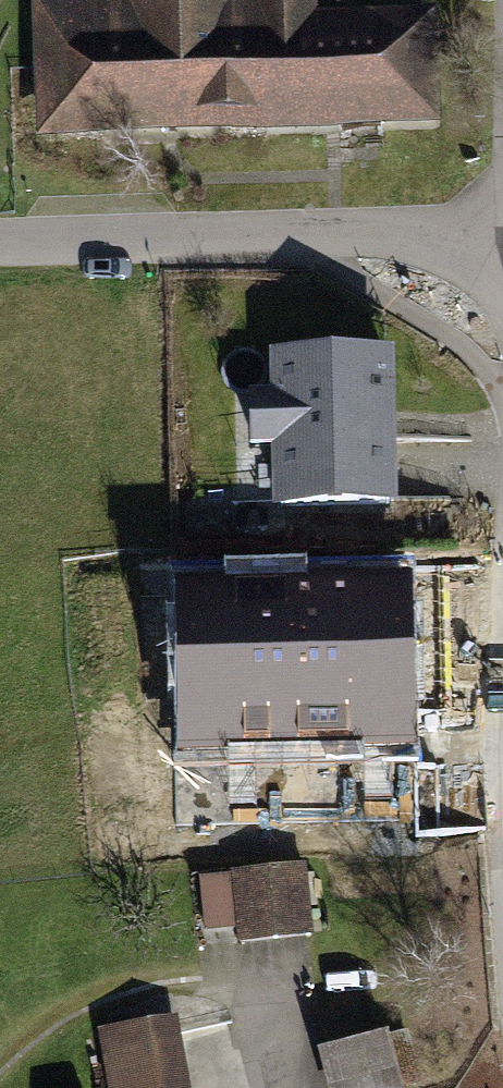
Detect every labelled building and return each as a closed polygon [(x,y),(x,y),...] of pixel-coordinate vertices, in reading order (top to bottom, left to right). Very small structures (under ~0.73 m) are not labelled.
[(41,151),(460,143),(458,23),(334,25),(334,0),(38,0),(41,151)] [(381,373),(250,364),(242,472),(373,481),(381,373)] [(403,580),(175,587),(179,755),(408,749),(403,580)] [(236,767),(136,791),(147,839),(247,815),(236,767)] [(222,938),(323,933),(319,864),(218,869),(222,938)] [(195,1008),(96,1027),(107,1087),(210,1087),(195,1008)] [(413,1083),(396,1031),(345,1048),(359,1087),(397,1087),(413,1083)]
